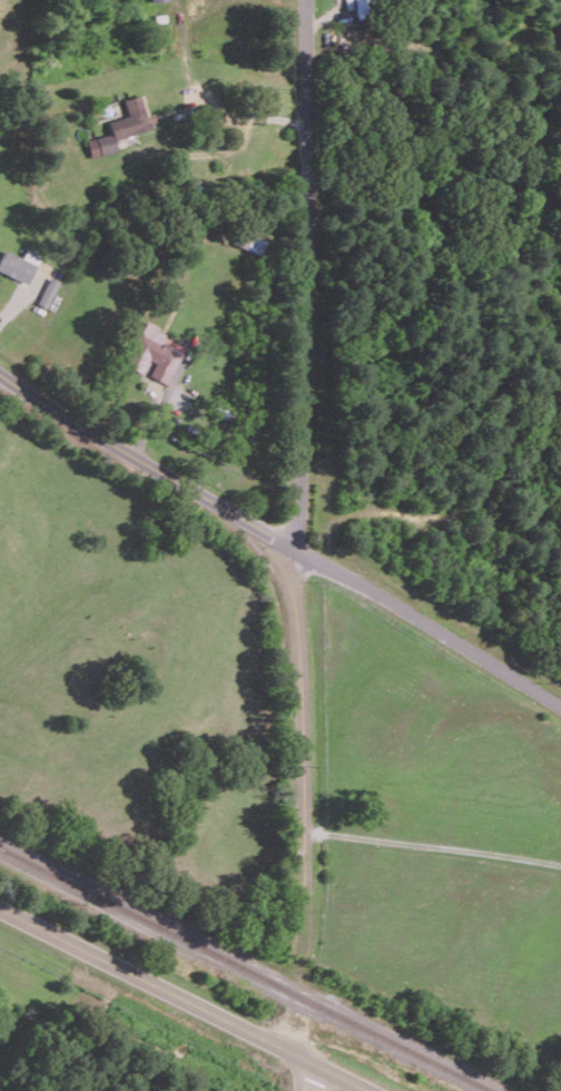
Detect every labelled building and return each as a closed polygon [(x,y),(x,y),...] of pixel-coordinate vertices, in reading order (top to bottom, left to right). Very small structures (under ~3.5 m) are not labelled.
[(377,13),(375,0),(353,0),(356,17),(377,13)] [(85,139),(90,157),(117,150),(114,138),(152,128),(143,93),(122,99),(126,115),(108,120),(111,132),(85,139)] [(260,254),(265,240),(251,234),(246,249),(260,254)] [(2,249),(0,255),(0,272),(29,282),(38,256),(24,250),(22,256),(2,249)] [(38,304),(48,307),(57,279),(47,276),(38,304)] [(187,343),(143,323),(124,365),(142,373),(148,359),(154,361),(148,375),(168,384),(187,343)]
